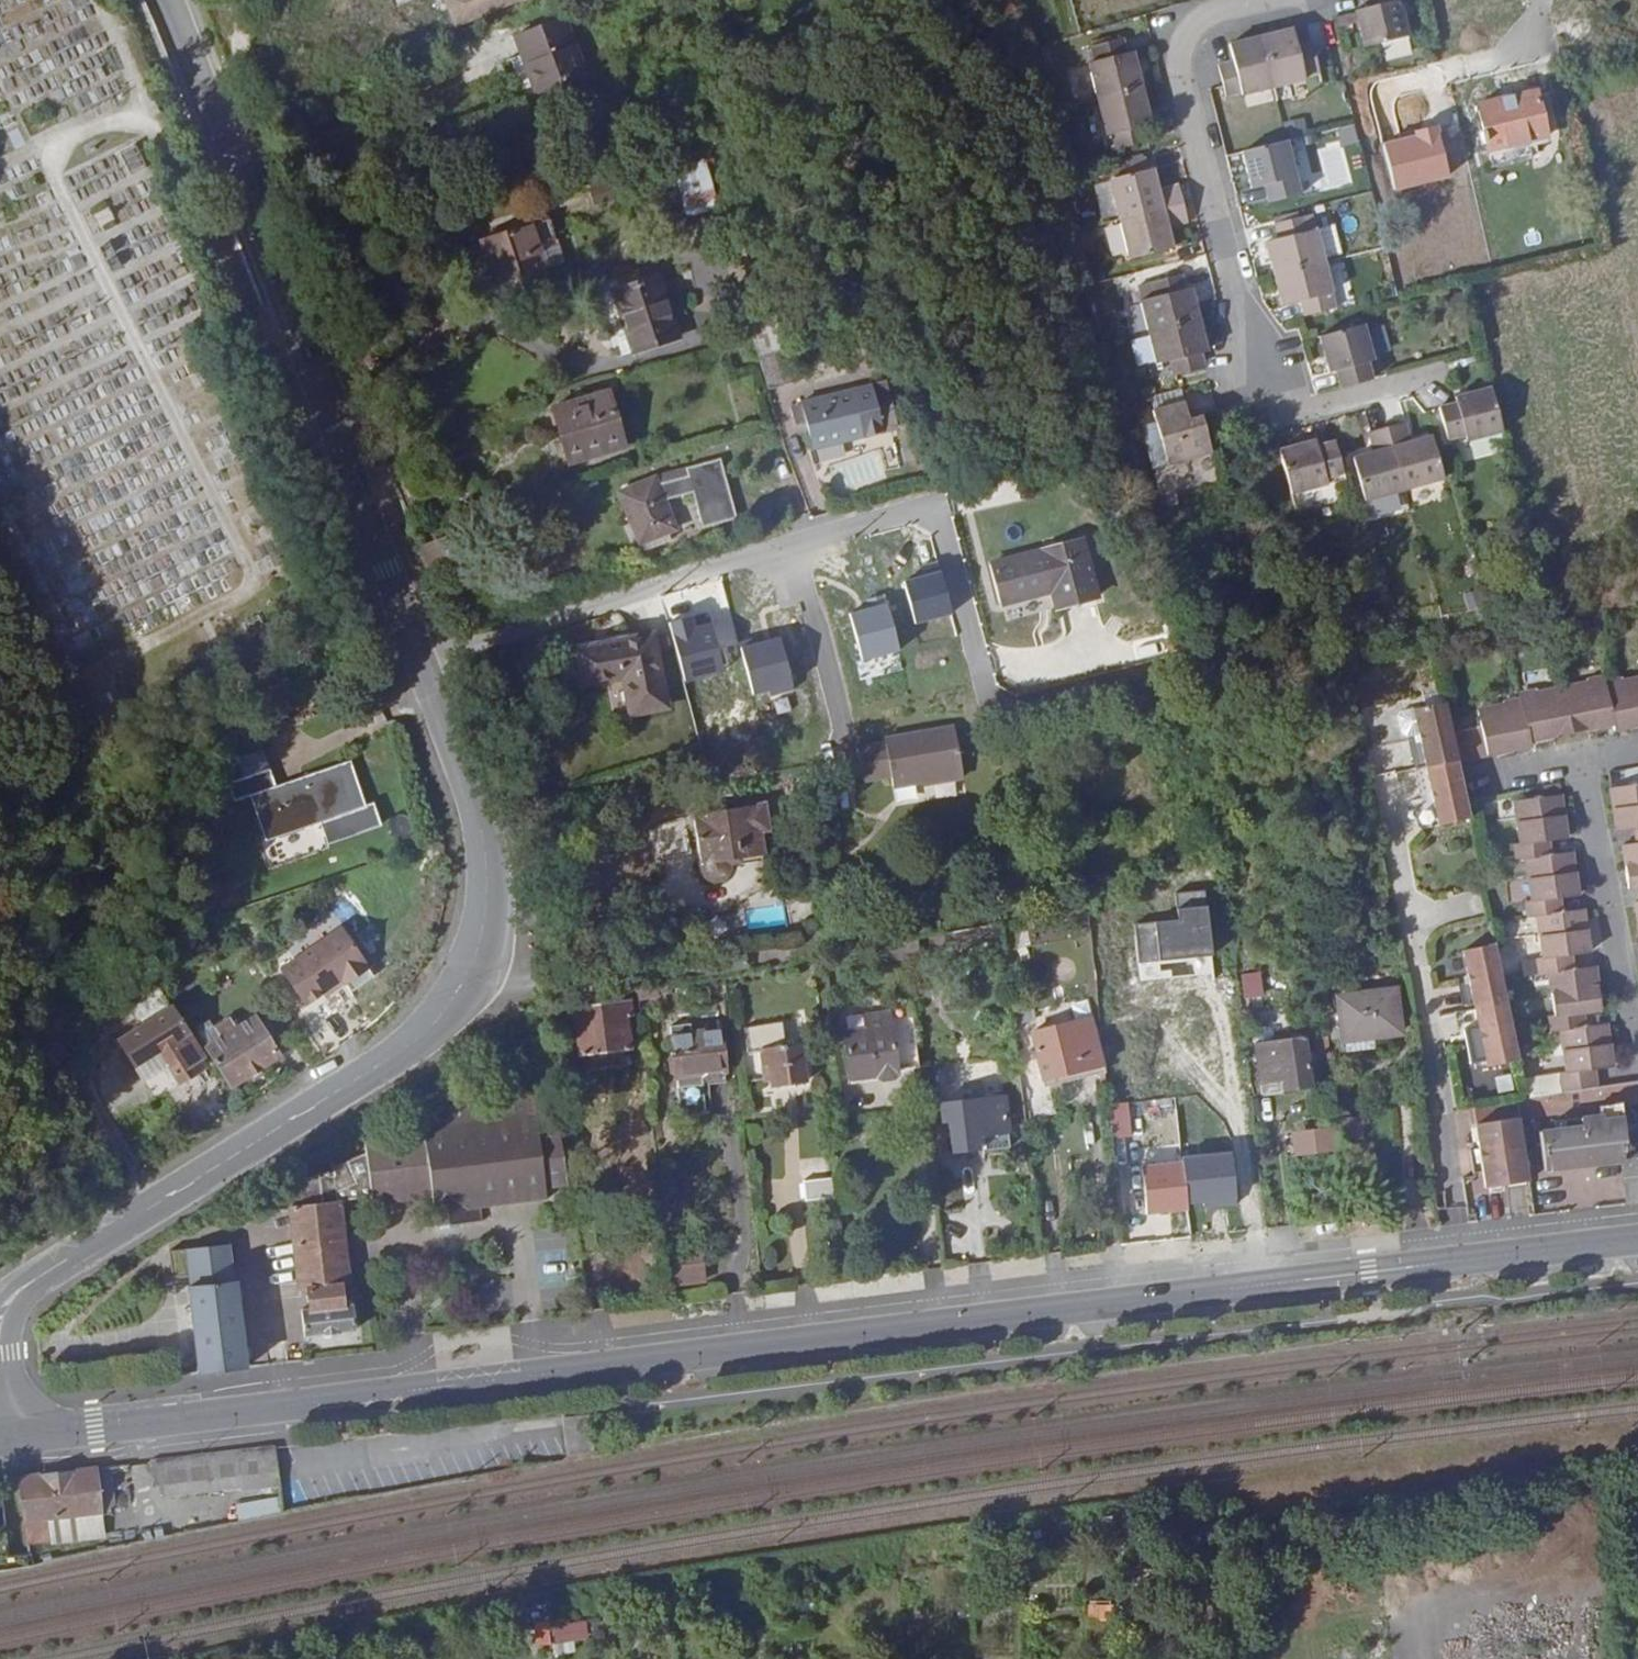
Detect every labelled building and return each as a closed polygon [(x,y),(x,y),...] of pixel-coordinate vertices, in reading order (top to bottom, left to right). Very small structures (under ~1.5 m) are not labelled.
[(1377,5),(1356,10),(1365,46),(1410,35),(1401,0),(1376,0),(1377,5)] [(539,94),(587,76),(565,16),(513,35),(524,63),(526,61),(539,94)] [(1294,28),(1262,36),(1275,89),(1307,81),(1306,77),(1321,73),(1313,41),(1298,45),(1294,28)] [(1219,64),(1225,88),(1227,96),(1242,92),(1243,97),(1275,89),(1262,36),(1230,43),(1234,60),(1219,64)] [(1097,99),(1143,88),(1134,50),(1127,52),(1123,37),(1090,45),(1094,60),(1087,62),(1097,99)] [(1143,88),(1097,99),(1105,136),(1112,134),(1115,149),(1148,141),(1145,126),(1152,125),(1143,88)] [(1477,105),(1488,152),(1546,138),(1535,91),(1477,105)] [(473,145),(481,169),(505,160),(494,128),(475,135),(478,144),(473,145)] [(1301,194),(1288,140),(1242,151),(1252,187),(1264,184),(1268,202),(1301,194)] [(710,148),(702,149),(714,193),(721,191),(710,148)] [(702,149),(671,160),(685,213),(717,204),(714,193),(702,149)] [(1115,177),(1149,169),(1145,156),(1112,164),(1115,177)] [(1164,208),(1182,203),(1178,185),(1159,189),(1154,168),(1149,169),(1115,177),(1109,179),(1119,219),(1164,208)] [(616,178),(589,187),(595,204),(613,198),(622,195),(616,178)] [(625,205),(622,195),(613,198),(616,208),(625,205)] [(1182,203),(1164,208),(1119,219),(1129,259),(1173,248),(1169,227),(1187,223),(1182,203)] [(1310,230),(1306,215),(1274,224),(1278,238),(1265,241),(1273,273),(1325,260),(1324,259),(1317,229),(1310,230)] [(547,219),(483,241),(494,274),(496,282),(503,301),(508,299),(551,285),(545,268),(553,265),(562,262),(559,254),(547,219)] [(1334,224),(1317,229),(1324,259),(1342,254),(1334,224)] [(751,265),(766,261),(762,245),(746,249),(751,265)] [(1273,273),(1281,305),(1299,301),(1303,316),(1336,308),(1325,260),(1273,273)] [(1148,332),(1199,320),(1191,287),(1185,289),(1181,273),(1149,281),(1153,296),(1140,299),(1148,332)] [(496,282),(494,274),(480,278),(482,286),(496,282)] [(656,276),(613,290),(624,324),(633,351),(633,354),(677,340),(656,276)] [(503,301),(496,282),(482,286),(490,310),(503,313),(512,311),(508,299),(503,301)] [(752,335),(759,358),(784,351),(774,313),(748,319),(752,335)] [(1207,352),(1199,320),(1148,332),(1156,364),(1169,361),(1172,376),(1206,368),(1202,353),(1207,352)] [(1340,388),(1373,379),(1368,362),(1374,361),(1363,323),(1319,335),(1329,373),(1335,372),(1340,388)] [(633,351),(624,324),(613,328),(622,355),(633,351)] [(872,383),(884,430),(898,426),(886,380),(872,383)] [(813,448),(884,430),(872,383),(801,402),(802,406),(792,408),(799,432),(808,429),(813,448)] [(1456,402),(1439,407),(1446,432),(1448,440),(1466,436),(1468,442),(1502,433),(1490,386),(1455,396),(1456,402)] [(1154,409),(1184,401),(1180,389),(1151,396),(1154,409)] [(608,392),(554,408),(567,455),(622,440),(608,392)] [(1212,455),(1202,414),(1188,418),(1184,401),(1154,409),(1153,409),(1167,466),(1172,465),(1212,455)] [(1387,427),(1405,491),(1447,480),(1434,435),(1412,441),(1406,421),(1387,427)] [(1405,491),(1387,427),(1369,432),(1375,452),(1352,458),(1365,503),(1405,491)] [(622,440),(567,455),(569,463),(624,447),(622,440)] [(1316,440),(1280,449),(1291,495),(1329,485),(1327,480),(1345,475),(1341,461),(1335,441),(1318,446),(1316,440)] [(620,492),(640,543),(675,528),(664,500),(692,493),(712,525),(737,518),(720,455),(654,476),(655,477),(620,492)] [(836,471),(843,492),(882,477),(874,457),(836,471)] [(457,496),(460,508),(474,504),(471,492),(457,496)] [(692,493),(702,528),(712,525),(692,493)] [(407,510),(413,527),(418,525),(411,508),(407,510)] [(671,541),(667,532),(640,543),(643,551),(671,541)] [(1097,598),(1082,541),(992,563),(1002,603),(1044,593),(1042,589),(1051,587),(1052,591),(1056,609),(1097,598)] [(1379,638),(1376,628),(1360,631),(1363,642),(1379,638)] [(668,707),(654,634),(574,649),(581,685),(624,676),(632,714),(668,707)] [(1588,685),(1563,691),(1574,736),(1615,727),(1602,676),(1586,680),(1588,685)] [(1622,688),(1621,683),(1605,686),(1615,727),(1616,732),(1637,727),(1637,684),(1622,688)] [(1521,696),(1521,701),(1532,746),(1574,736),(1563,691),(1537,697),(1536,692),(1521,696)] [(1479,717),(1483,734),(1491,762),(1534,752),(1521,701),(1506,705),(1508,710),(1479,717)] [(1427,768),(1460,762),(1455,740),(1448,703),(1416,709),(1427,768)] [(963,779),(954,727),(884,739),(885,743),(856,748),(862,782),(891,776),(893,789),(922,783),(922,785),(963,779)] [(1460,762),(1461,769),(1491,762),(1483,734),(1455,740),(1460,762)] [(228,782),(235,801),(251,795),(266,838),(319,820),(328,844),(381,826),(372,802),(365,804),(350,761),(276,787),(270,768),(228,782)] [(1460,762),(1427,768),(1439,826),(1471,820),(1461,769),(1460,762)] [(1636,831),(1637,830),(1637,786),(1611,790),(1617,833),(1636,831)] [(1528,861),(1549,857),(1547,843),(1554,842),(1570,840),(1564,797),(1517,803),(1524,847),(1517,848),(1519,862),(1528,861)] [(764,804),(692,816),(700,859),(700,865),(699,868),(699,871),(701,876),(703,879),(706,881),(709,883),(714,883),(718,883),(722,881),(726,879),(728,876),(731,870),(732,858),(763,853),(760,831),(768,830),(764,804)] [(1547,843),(1549,857),(1556,856),(1554,842),(1547,843)] [(1637,845),(1623,847),(1629,890),(1637,889),(1637,845)] [(1538,918),(1560,915),(1558,900),(1564,900),(1581,897),(1574,854),(1556,856),(1549,857),(1528,861),(1534,904),(1527,905),(1530,919),(1538,918)] [(1558,900),(1560,915),(1566,914),(1564,900),(1558,900)] [(1549,975),(1570,972),(1568,958),(1575,957),(1591,954),(1585,911),(1566,914),(1560,915),(1538,918),(1544,961),(1538,962),(1540,976),(1549,975)] [(276,961),(302,998),(338,973),(342,978),(364,962),(335,920),(276,961)] [(1002,936),(1000,925),(945,934),(947,945),(1002,936)] [(917,939),(903,941),(905,958),(920,957),(917,939)] [(1464,954),(1475,1010),(1507,1003),(1496,948),(1464,954)] [(1568,958),(1570,972),(1577,971),(1575,957),(1568,958)] [(165,998),(146,967),(120,983),(136,1011),(111,1026),(128,1054),(151,1041),(155,1048),(168,1069),(195,1053),(190,1046),(194,1044),(185,1031),(174,1012),(165,998)] [(1559,1032),(1580,1029),(1579,1015),(1585,1014),(1601,1012),(1595,968),(1577,971),(1570,972),(1549,975),(1555,1018),(1549,1019),(1551,1034),(1559,1032)] [(1243,986),(1244,999),(1263,997),(1262,984),(1243,986)] [(183,987),(165,998),(174,1012),(192,1001),(183,987)] [(1341,1016),(1327,1017),(1329,1041),(1343,1039),(1343,1041),(1374,1038),(1401,1035),(1397,991),(1339,997),(1341,1016)] [(194,1037),(226,1089),(289,1051),(258,999),(236,1012),(231,1003),(209,1015),(215,1025),(194,1037)] [(630,1016),(628,999),(574,1006),(580,1055),(629,1049),(625,1016),(630,1016)] [(1507,1003),(1475,1010),(1486,1066),(1518,1060),(1507,1003)] [(850,1075),(918,1067),(912,1015),(890,1018),(890,1013),(864,1016),(865,1029),(845,1031),(850,1075)] [(1579,1015),(1580,1029),(1587,1028),(1585,1014),(1579,1015)] [(1140,1026),(1102,1037),(1105,1065),(1148,1054),(1148,1056),(1182,1047),(1173,1016),(1140,1024),(1140,1026)] [(1023,1113),(1024,1121),(1056,1113),(1048,1080),(1082,1071),(1082,1068),(1103,1063),(1092,1017),(1030,1032),(1040,1072),(1019,1077),(1023,1113)] [(772,1079),(773,1087),(807,1083),(801,1044),(787,1046),(784,1023),(746,1027),(748,1051),(762,1049),(764,1065),(770,1064),(772,1079)] [(1207,1054),(1227,1051),(1223,1024),(1203,1027),(1207,1054)] [(1612,1070),(1606,1026),(1587,1028),(1580,1029),(1559,1032),(1566,1077),(1561,1078),(1563,1093),(1591,1089),(1588,1073),(1595,1072),(1612,1070)] [(719,1077),(723,1071),(724,1071),(720,1030),(703,1031),(701,1030),(695,1030),(690,1031),(688,1033),(671,1036),(673,1055),(669,1059),(670,1070),(675,1075),(675,1077),(701,1074),(707,1078),(719,1077)] [(1259,1032),(1260,1042),(1272,1040),(1271,1031),(1259,1032)] [(1255,1042),(1259,1085),(1280,1083),(1281,1092),(1313,1089),(1307,1037),(1272,1040),(1260,1042),(1255,1042)] [(1374,1050),(1374,1038),(1343,1041),(1344,1053),(1374,1050)] [(151,1041),(128,1054),(132,1062),(155,1048),(151,1041)] [(629,1049),(580,1055),(582,1069),(631,1063),(629,1049)] [(770,1064),(764,1065),(765,1080),(772,1079),(770,1064)] [(707,1078),(701,1074),(675,1077),(676,1087),(679,1111),(685,1115),(701,1113),(706,1108),(703,1084),(726,1082),(724,1071),(723,1071),(719,1077),(707,1078)] [(1591,1089),(1597,1088),(1595,1072),(1588,1073),(1591,1089)] [(1526,1098),(1516,1100),(1519,1120),(1527,1119),(1601,1108),(1602,1114),(1579,1117),(1580,1125),(1539,1130),(1544,1172),(1621,1163),(1626,1205),(1637,1204),(1637,1130),(1625,1131),(1622,1116),(1637,1113),(1637,1082),(1597,1088),(1591,1089),(1563,1093),(1526,1098)] [(1280,1083),(1259,1085),(1261,1094),(1281,1092),(1280,1083)] [(534,1094),(411,1110),(413,1132),(425,1130),(426,1140),(366,1147),(367,1153),(333,1168),(333,1176),(328,1176),(328,1171),(323,1172),(324,1176),(320,1177),(320,1173),(271,1194),(273,1213),(297,1239),(295,1239),(302,1291),(310,1289),(312,1308),(303,1309),(307,1336),(324,1334),(325,1337),(339,1335),(338,1332),(356,1330),(353,1304),(343,1305),(341,1285),(349,1285),(343,1233),(341,1233),(337,1206),(339,1206),(339,1200),(432,1188),(437,1224),(442,1223),(442,1221),(458,1220),(458,1221),(483,1218),(481,1204),(548,1195),(546,1184),(568,1182),(554,1098),(534,1100),(534,1094)] [(1007,1134),(1004,1116),(1002,1095),(939,1103),(942,1123),(948,1122),(952,1153),(956,1153),(956,1156),(973,1154),(973,1150),(977,1150),(975,1138),(1007,1134)] [(1513,1100),(1473,1106),(1485,1190),(1526,1184),(1513,1100)] [(1004,1116),(1007,1134),(1025,1132),(1024,1121),(1023,1113),(1004,1116)] [(1336,1125),(1291,1136),(1297,1161),(1342,1150),(1336,1125)] [(1008,1146),(1007,1134),(975,1138),(977,1150),(1008,1146)] [(805,1202),(842,1197),(840,1177),(802,1181),(805,1202)] [(229,1245),(186,1250),(191,1286),(188,1286),(198,1374),(247,1368),(236,1281),(233,1281),(229,1245)] [(666,1249),(670,1285),(703,1281),(699,1245),(666,1249)] [(274,1447),(158,1462),(162,1486),(163,1497),(278,1483),(274,1447)] [(158,1462),(152,1462),(154,1487),(162,1486),(158,1462)] [(98,1469),(104,1511),(109,1511),(116,1503),(112,1467),(98,1469)] [(104,1511),(98,1469),(18,1479),(24,1524),(48,1521),(104,1514),(104,1511)] [(277,1495),(236,1505),(240,1520),(280,1511),(277,1495)] [(48,1521),(24,1524),(27,1545),(51,1542),(48,1521)] [(1113,1620),(1114,1601),(1089,1600),(1088,1619),(1113,1620)] [(535,1621),(536,1644),(552,1643),(551,1620),(535,1621)]
